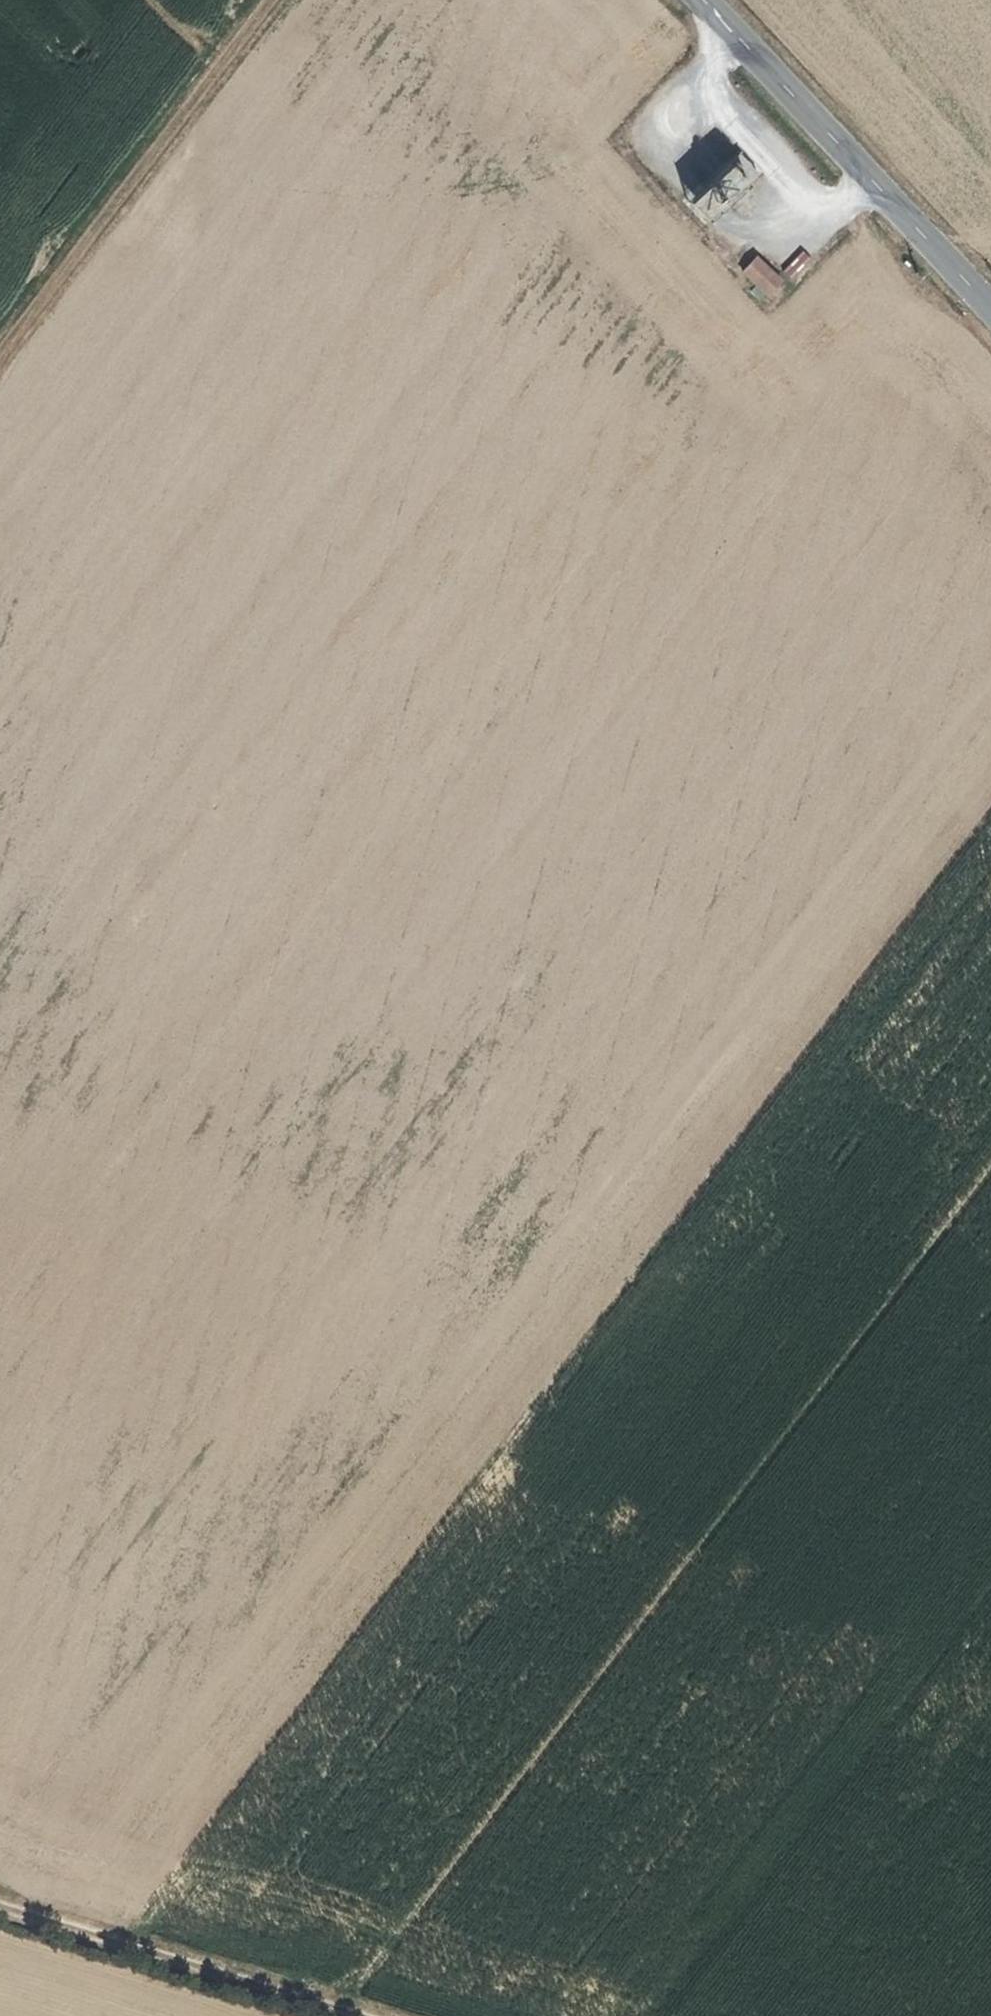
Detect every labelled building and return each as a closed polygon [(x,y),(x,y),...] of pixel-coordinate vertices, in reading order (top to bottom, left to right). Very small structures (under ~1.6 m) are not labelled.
[(727,198),(738,189),(716,173),(710,179),(727,198)] [(727,198),(710,179),(687,200),(704,218),(727,198)] [(780,278),(756,255),(742,269),(767,292),(780,278)]
